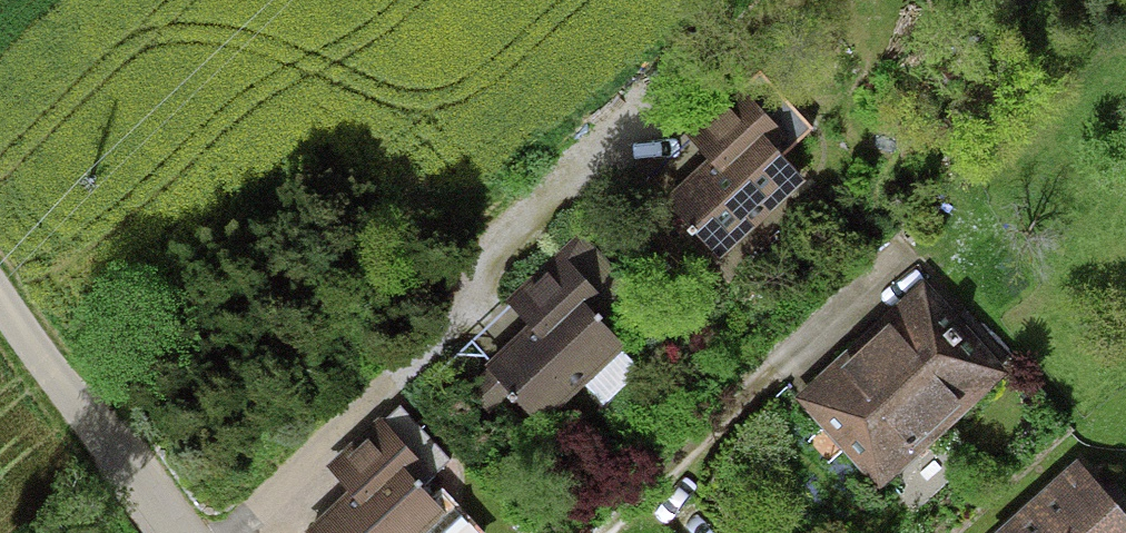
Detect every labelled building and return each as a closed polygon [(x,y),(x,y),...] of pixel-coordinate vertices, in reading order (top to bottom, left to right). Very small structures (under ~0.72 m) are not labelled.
[(713,162),(668,202),(718,258),(808,177),(777,143),(788,134),(744,85),(688,135),(713,162)] [(533,326),(487,367),(541,425),(628,347),(596,312),(608,301),(564,253),(511,301),(533,326)] [(933,279),(800,402),(880,488),(1013,365),(933,279)] [(402,407),(385,423),(438,477),(455,460),(402,407)] [(309,532),(420,532),(444,509),(418,482),(430,470),(385,423),(381,419),(330,469),(352,491),(309,532)] [(1079,460),(998,532),(1125,532),(1125,512),(1079,460)]
